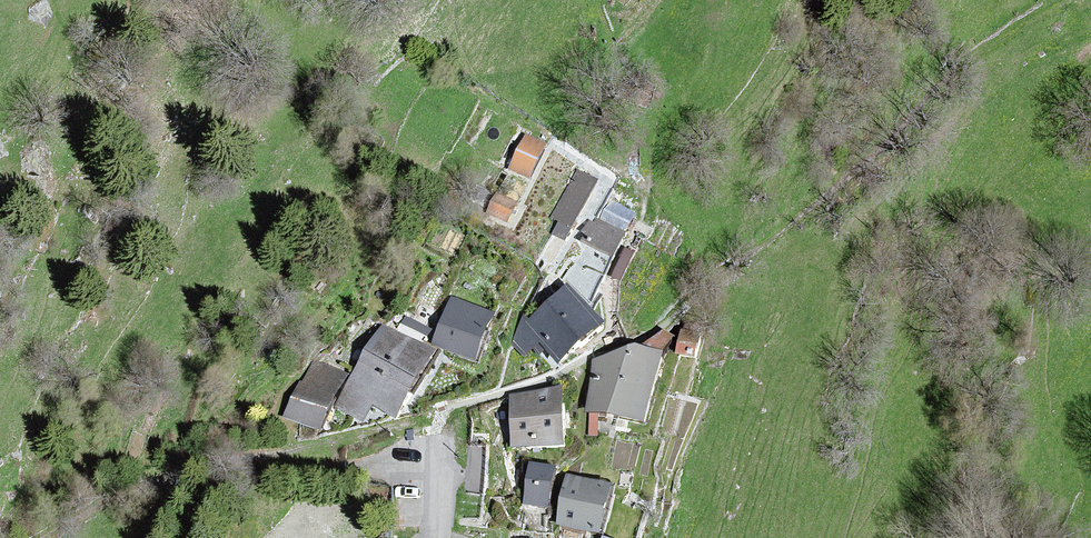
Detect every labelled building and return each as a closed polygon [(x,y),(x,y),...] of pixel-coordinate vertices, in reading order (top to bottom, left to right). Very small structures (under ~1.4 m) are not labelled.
[(529,176),(544,145),(526,136),(511,167),(529,176)] [(564,240),(595,180),(577,171),(554,215),(560,219),(552,234),(564,240)] [(627,211),(610,202),(601,222),(593,218),(582,241),(591,245),(569,277),(589,299),(613,255),(624,234),(634,216),(627,211)] [(603,324),(568,285),(531,322),(523,314),(513,341),(526,354),(534,347),(540,353),(546,348),(559,362),(603,324)] [(475,359),(492,314),(453,299),(436,344),(475,359)] [(432,351),(385,324),(340,404),(364,417),(373,402),(396,415),(421,370),(432,351)] [(705,337),(680,332),(675,353),(700,358),(705,337)] [(643,420),(661,353),(633,347),(594,361),(589,411),(643,420)] [(320,429),(343,375),(315,363),(305,386),(301,385),(288,415),(320,429)] [(561,389),(511,396),(514,448),(565,444),(561,389)] [(553,468),(530,464),(525,504),(547,507),(553,468)] [(610,485),(568,476),(558,524),(600,533),(610,485)]
